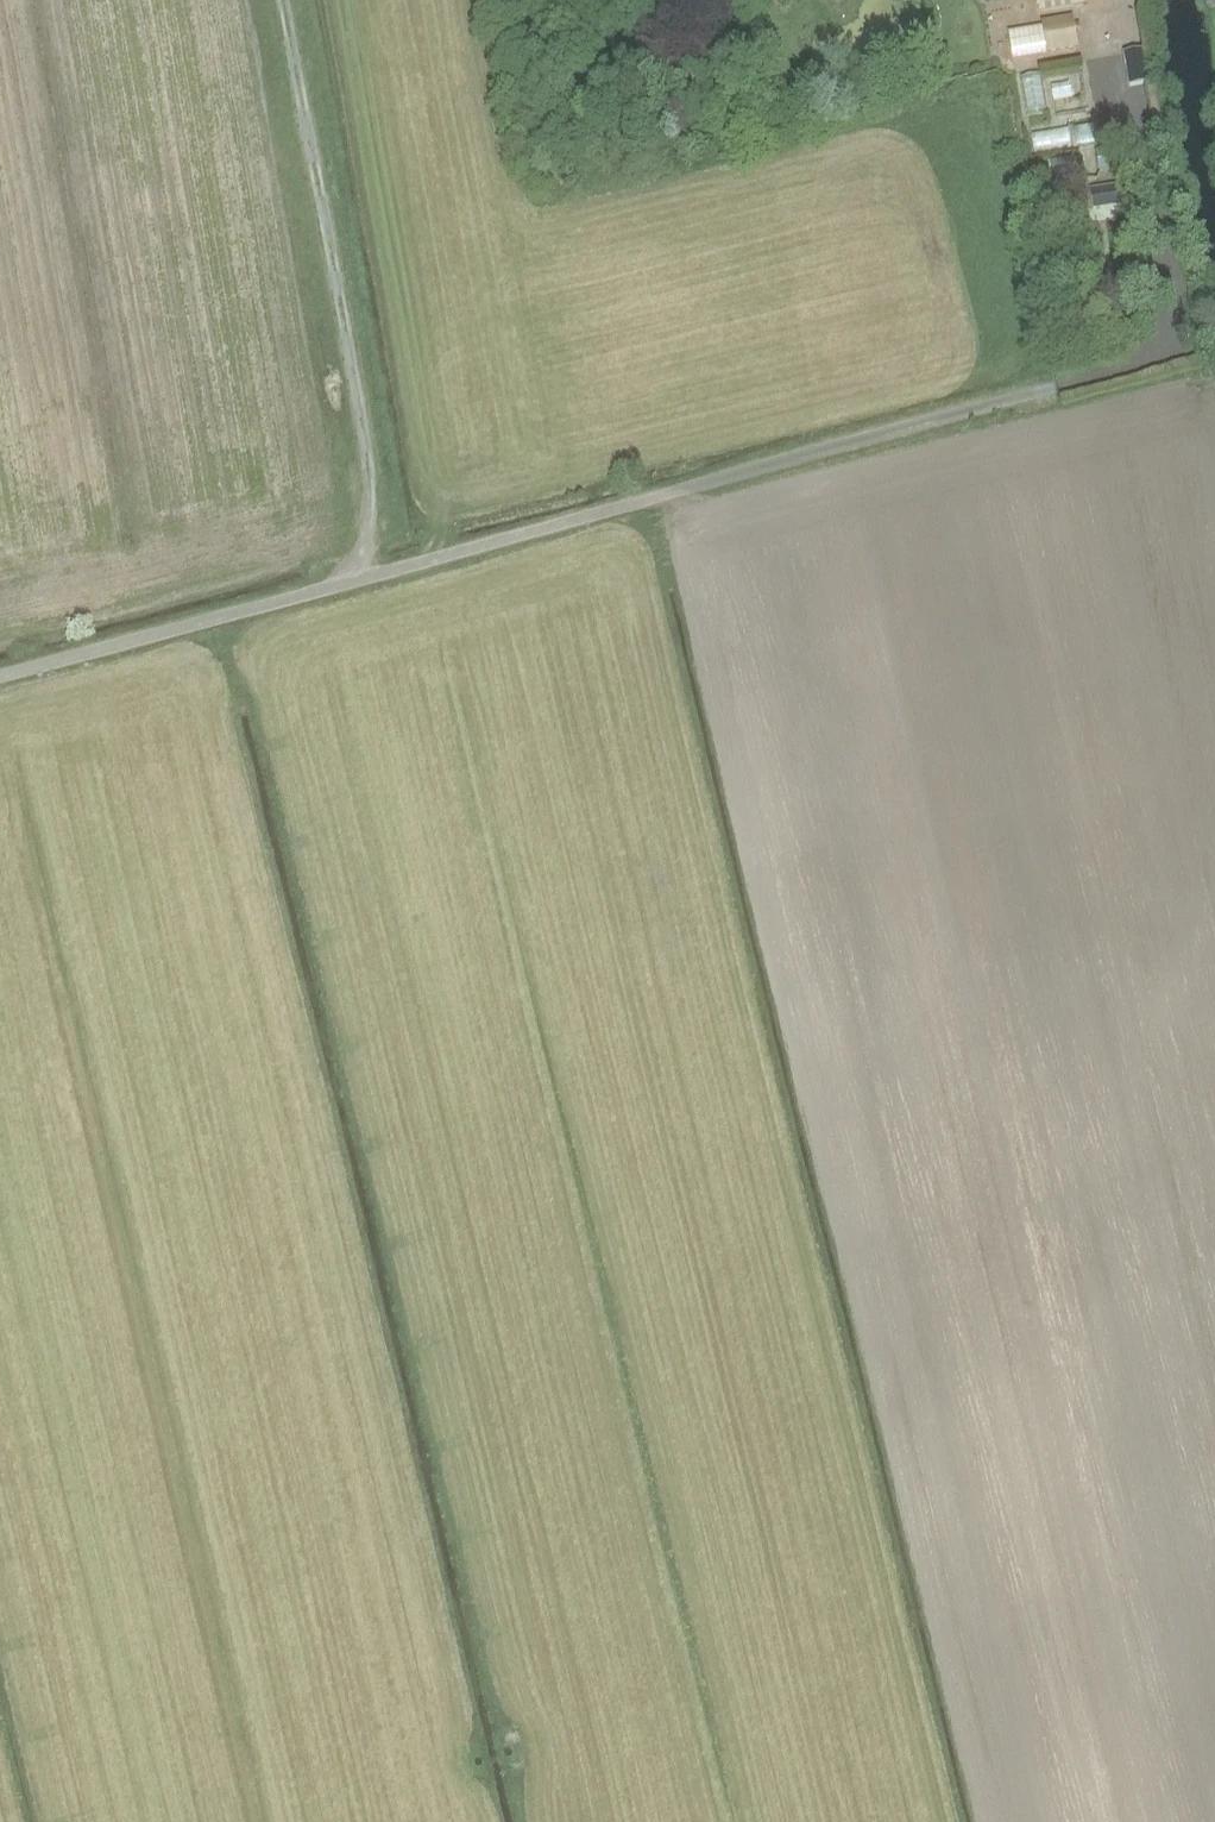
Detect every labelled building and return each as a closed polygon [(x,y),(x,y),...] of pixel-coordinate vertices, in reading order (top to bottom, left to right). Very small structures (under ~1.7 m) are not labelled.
[(1040,10),(1083,3),(1082,0),(1039,0),(1040,10)] [(1073,17),(1041,22),(1042,27),(1009,33),(1012,53),(1047,48),(1047,54),(1078,49),(1073,17)] [(1123,53),(1128,86),(1148,82),(1143,49),(1123,53)] [(1070,83),(1051,86),(1054,99),(1073,96),(1070,83)] [(1124,147),(1096,152),(1099,171),(1127,167),(1124,147)] [(1074,186),(1050,190),(1053,208),(1077,205),(1074,186)] [(1118,186),(1090,191),(1093,210),(1121,205),(1118,186)]
